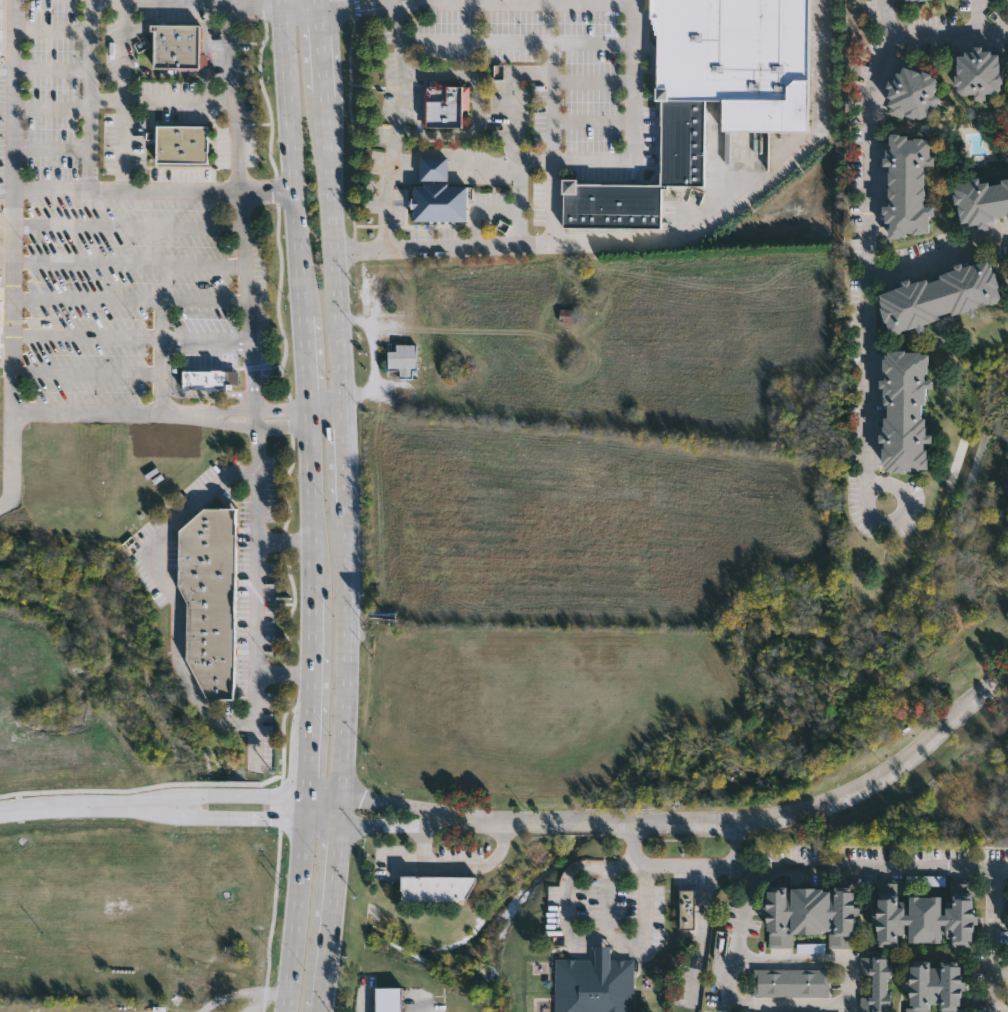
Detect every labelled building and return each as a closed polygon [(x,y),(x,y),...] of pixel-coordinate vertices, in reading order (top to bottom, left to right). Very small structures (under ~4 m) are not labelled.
[(657,101),(657,0),(810,0),(810,132),(722,132),(722,101),(704,101),(662,101),(657,101)] [(154,68),(154,24),(203,24),(203,68),(154,68)] [(957,50),(1007,49),(1007,70),(1002,70),(1003,93),(976,94),(976,92),(958,93),(957,50)] [(885,110),(897,64),(940,75),(928,121),(885,110)] [(463,126),(428,126),(428,84),(469,84),(470,109),(463,109),(463,126)] [(704,101),(704,184),(662,184),(662,101),(704,101)] [(208,163),(157,163),(157,124),(208,124),(208,163)] [(887,234),(887,135),(932,135),(932,164),(925,164),(925,204),(932,204),(932,234),(887,234)] [(467,221),(414,220),(414,185),(421,185),(421,157),(448,157),(448,186),(467,187),(467,221)] [(988,182),(1007,179),(1007,216),(960,223),(954,181),(988,176),(988,182)] [(662,230),(563,230),(563,178),(579,178),(579,184),(657,184),(662,184),(662,230)] [(1002,300),(924,322),(925,326),(890,335),(878,291),(991,259),(1002,300)] [(561,325),(580,325),(580,312),(561,312),(561,325)] [(418,346),(418,370),(414,370),(414,379),(402,379),(402,372),(389,372),(389,352),(398,352),(398,345),(418,346)] [(881,468),(883,350),(929,351),(929,378),(928,378),(927,441),(927,469),(881,468)] [(244,390),(181,390),(181,370),(244,370),(244,390)] [(203,509),(237,509),(235,701),(208,701),(195,679),(188,660),(189,605),(179,587),(178,531),(203,509)] [(399,878),(473,878),(473,884),(465,901),(458,901),(458,904),(399,903),(399,878)] [(854,888),(854,942),(846,942),(846,934),(795,933),(795,947),(765,946),(765,887),(854,888)] [(679,889),(695,889),(695,929),(679,929),(679,889)] [(876,895),(906,895),(974,895),(974,943),(900,943),(900,945),(876,945),(876,895)] [(635,959),(635,1011),(556,1011),(557,959),(595,959),(595,945),(611,945),(611,959),(635,959)] [(892,956),(891,1011),(861,1011),(862,994),(872,994),(872,974),(862,974),(862,955),(892,956)] [(968,1005),(968,1011),(942,1011),(942,1003),(933,1003),(933,1011),(908,1011),(908,962),(965,962),(964,1005),(968,1005)] [(831,967),(831,994),(754,994),(754,967),(831,967)] [(403,988),(403,1011),(376,1011),(376,988),(403,988)]
